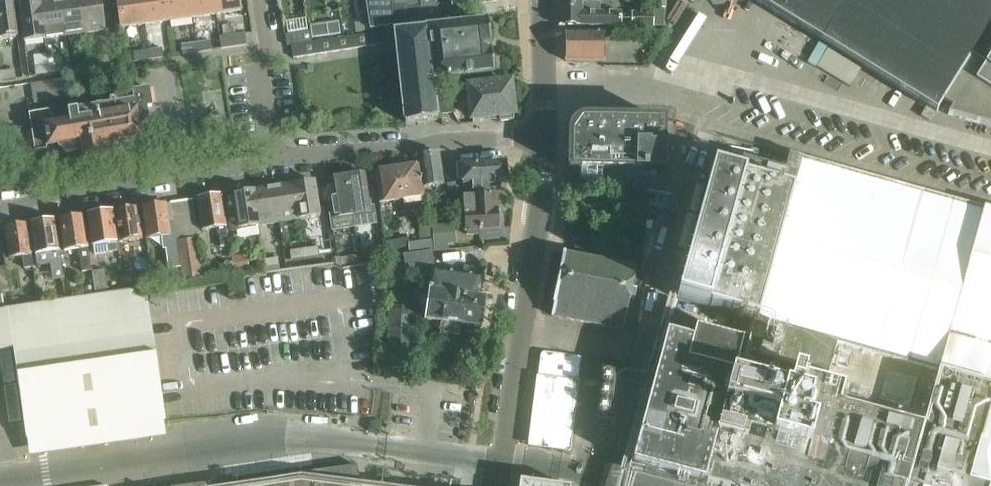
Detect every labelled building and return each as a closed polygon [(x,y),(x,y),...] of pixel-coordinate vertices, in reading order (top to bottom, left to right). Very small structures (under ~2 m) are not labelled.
[(39,0),(30,0),(30,4),(19,6),(24,41),(45,38),(39,0)] [(45,38),(65,35),(60,0),(49,2),(49,0),(39,0),(45,38)] [(60,0),(65,35),(86,33),(81,0),(60,0)] [(86,33),(106,30),(102,0),(81,0),(86,33)] [(142,0),(117,0),(121,28),(145,24),(142,0)] [(145,24),(169,21),(166,0),(142,0),(145,24)] [(169,21),(193,17),(191,0),(166,0),(169,21)] [(193,17),(217,14),(215,0),(191,0),(193,17)] [(217,14),(241,11),(240,0),(215,0),(217,14)] [(368,22),(369,21),(370,29),(420,23),(418,0),(398,0),(391,1),(391,0),(365,0),(368,22)] [(423,18),(430,17),(428,8),(435,7),(434,0),(420,0),(423,18)] [(560,3),(560,9),(559,9),(559,26),(565,26),(664,26),(665,0),(651,0),(651,7),(654,7),(654,13),(632,12),(632,18),(622,18),(622,12),(600,12),(600,3),(560,3)] [(822,40),(937,112),(943,101),(952,107),(948,115),(990,127),(990,0),(757,0),(822,40)] [(0,3),(0,39),(17,37),(12,1),(0,3)] [(394,31),(395,41),(405,122),(437,119),(434,87),(455,85),(454,76),(493,71),(488,20),(426,27),(426,28),(395,32),(395,31),(394,31)] [(369,21),(368,22),(355,23),(356,33),(370,31),(370,29),(369,21)] [(339,22),(310,26),(312,38),(340,33),(339,22)] [(566,61),(604,61),(604,31),(586,30),(569,31),(566,34),(566,61)] [(384,43),(383,36),(382,31),(312,42),(291,45),(293,58),(294,58),(384,43)] [(220,36),(221,48),(246,45),(245,32),(220,36)] [(311,32),(286,35),(287,46),(291,45),(312,42),(312,38),(311,32)] [(211,41),(197,43),(198,52),(212,50),(211,41)] [(198,52),(197,43),(182,45),(183,54),(198,52)] [(152,49),(149,50),(150,59),(163,57),(162,48),(160,48),(152,49)] [(150,59),(149,50),(134,52),(135,61),(150,59)] [(62,62),(48,64),(50,74),(64,72),(62,62)] [(103,62),(90,63),(91,73),(105,71),(103,62)] [(91,73),(90,63),(76,65),(77,75),(91,73)] [(50,74),(48,64),(35,66),(36,75),(50,74)] [(15,69),(1,71),(2,80),(16,78),(15,69)] [(31,83),(34,103),(67,97),(64,78),(31,83)] [(473,117),(496,114),(499,114),(500,121),(515,120),(510,81),(469,86),(473,117)] [(149,88),(133,91),(134,99),(68,110),(56,112),(57,121),(51,122),(49,110),(29,113),(35,151),(48,148),(52,152),(64,150),(64,152),(81,149),(82,154),(104,150),(104,145),(142,139),(140,129),(150,127),(146,107),(152,106),(149,88)] [(438,91),(440,113),(454,112),(451,89),(438,91)] [(921,116),(930,121),(935,112),(927,107),(921,116)] [(581,120),(578,121),(575,124),(573,127),(571,131),(570,135),(570,170),(604,170),(664,172),(664,157),(667,158),(668,149),(665,149),(666,121),(587,119),(584,119),(581,120)] [(632,464),(649,468),(650,468),(650,469),(717,485),(906,485),(990,485),(990,209),(789,153),(785,168),(719,150),(677,299),(768,324),(758,357),(828,375),(837,342),(938,370),(923,424),(687,362),(693,341),(667,334),(653,384),(644,420),(632,464)] [(419,154),(421,164),(424,186),(444,183),(440,153),(419,154)] [(456,164),(456,174),(456,179),(465,178),(466,191),(490,190),(489,183),(506,182),(508,182),(508,180),(507,180),(506,165),(507,165),(507,163),(505,163),(502,160),(502,159),(500,159),(500,160),(493,160),(492,160),(459,162),(459,164),(456,164)] [(421,164),(398,168),(402,199),(425,196),(424,186),(421,164)] [(402,199),(398,168),(375,171),(380,203),(402,199)] [(364,173),(347,175),(355,226),(376,223),(374,208),(370,208),(364,173)] [(355,226),(347,175),(329,178),(334,214),(331,214),(333,229),(355,226)] [(315,180),(294,184),(300,219),(320,216),(315,180)] [(448,183),(450,192),(457,192),(456,182),(448,183)] [(294,184),(274,187),(279,222),(300,219),(294,184)] [(274,187),(253,190),(259,225),(279,222),(274,187)] [(259,225),(253,190),(233,193),(233,197),(226,198),(231,230),(259,225)] [(463,195),(463,203),(465,229),(467,229),(467,234),(480,233),(479,228),(499,227),(499,225),(502,222),(501,215),(498,212),(498,210),(497,210),(496,193),(463,195)] [(217,228),(218,234),(219,234),(221,246),(229,244),(221,195),(211,197),(208,194),(202,195),(200,198),(197,198),(202,230),(217,228)] [(170,235),(162,236),(163,248),(167,248),(170,268),(180,267),(182,280),(203,277),(196,238),(199,237),(193,199),(166,203),(170,235)] [(147,238),(162,236),(170,235),(166,203),(156,204),(154,203),(147,204),(145,206),(137,207),(142,239),(133,240),(134,247),(138,246),(140,261),(150,260),(147,238)] [(118,242),(133,240),(142,239),(137,207),(127,209),(125,207),(118,208),(116,210),(114,211),(118,242)] [(112,211),(104,212),(102,212),(99,211),(93,212),(91,214),(88,214),(93,246),(94,246),(95,254),(118,250),(112,211)] [(78,248),(82,270),(92,269),(89,247),(88,247),(84,215),(73,217),(71,215),(64,216),(62,218),(60,219),(64,250),(78,248)] [(31,223),(35,254),(37,265),(50,263),(52,279),(63,278),(59,250),(55,219),(44,221),(41,219),(35,220),(34,222),(31,223)] [(27,223),(20,224),(17,225),(15,223),(9,223),(7,226),(5,226),(10,257),(22,255),(24,269),(33,267),(27,223)] [(447,223),(432,224),(434,244),(434,247),(434,250),(449,249),(449,243),(447,223)] [(407,235),(385,238),(386,249),(408,245),(407,235)] [(431,237),(408,241),(410,253),(431,251),(433,250),(431,237)] [(318,246),(304,249),(305,258),(319,256),(318,246)] [(305,258),(304,249),(290,251),(292,260),(305,258)] [(431,252),(431,251),(410,253),(404,254),(406,271),(419,273),(416,293),(390,292),(386,367),(412,368),(415,305),(427,306),(425,319),(442,321),(440,334),(459,337),(461,325),(481,328),(486,299),(478,297),(480,278),(434,271),(431,252)] [(381,252),(371,254),(372,264),(382,262),(381,252)] [(553,316),(566,319),(623,330),(636,268),(565,254),(566,254),(564,253),(554,303),(555,303),(553,316)] [(246,270),(245,260),(244,254),(233,256),(235,271),(246,270)] [(359,254),(339,257),(340,266),(360,263),(359,254)] [(278,257),(264,259),(266,269),(280,267),(278,257)] [(201,265),(203,278),(211,276),(209,264),(201,265)] [(2,291),(9,290),(6,267),(0,268),(0,291),(2,291)] [(93,272),(96,292),(108,290),(105,270),(93,272)] [(132,275),(123,276),(125,291),(134,290),(132,275)] [(13,349),(19,388),(26,441),(28,440),(27,439),(164,419),(164,421),(165,421),(163,408),(146,292),(146,288),(106,294),(93,296),(8,309),(5,309),(4,309),(2,291),(0,291),(0,351),(13,349)] [(541,356),(538,376),(539,378),(539,379),(541,380),(549,382),(542,439),(570,443),(581,357),(546,352),(544,352),(543,353),(542,354),(541,356)] [(381,429),(394,430),(395,422),(382,420),(381,429)]
